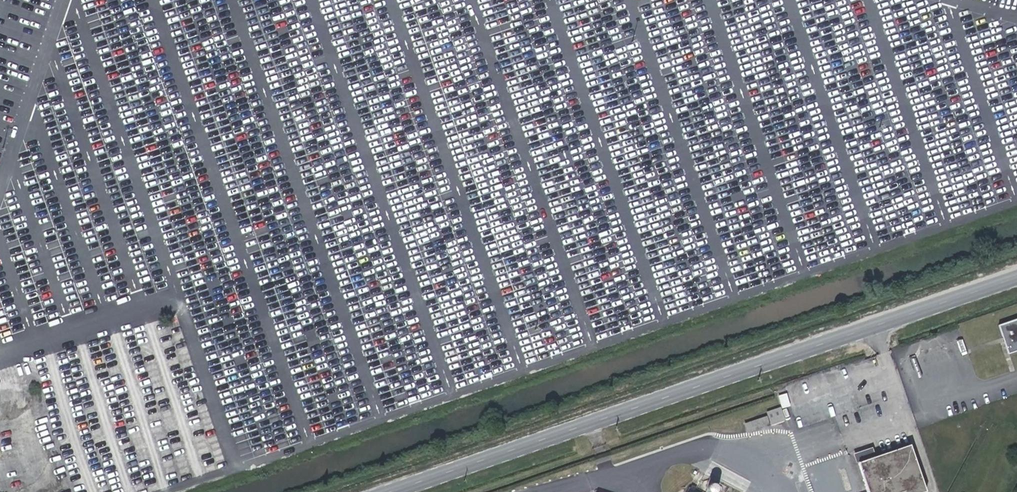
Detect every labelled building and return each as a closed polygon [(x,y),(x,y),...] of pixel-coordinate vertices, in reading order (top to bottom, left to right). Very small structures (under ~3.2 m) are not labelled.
[(313,0),(242,0),(306,20),(313,0)] [(997,325),(1006,352),(1016,349),(1016,318),(997,325)] [(769,415),(746,422),(749,431),(787,420),(782,406),(768,411),(769,415)] [(908,444),(859,461),(869,491),(916,491),(924,489),(908,444)] [(716,488),(716,486),(716,484),(714,482),(713,481),(711,481),(709,481),(707,482),(706,484),(705,486),(706,488),(707,489),(708,491),(711,491),(713,491),(715,489),(716,488)]
